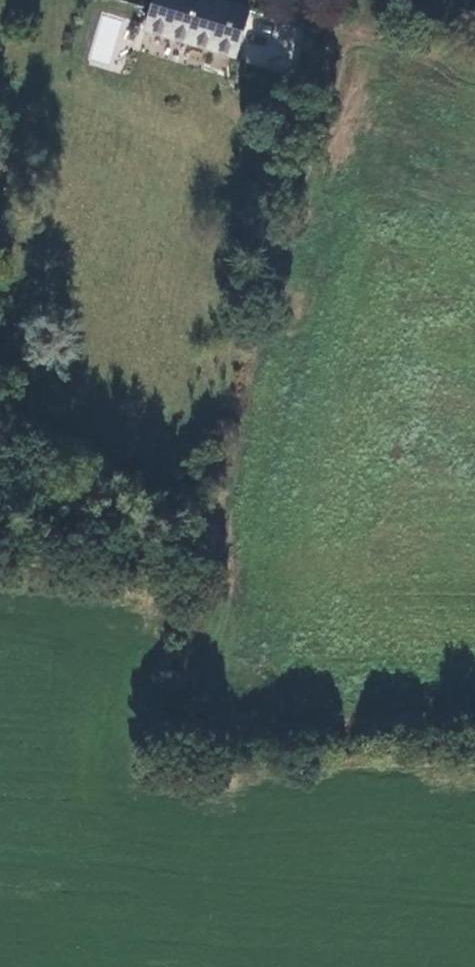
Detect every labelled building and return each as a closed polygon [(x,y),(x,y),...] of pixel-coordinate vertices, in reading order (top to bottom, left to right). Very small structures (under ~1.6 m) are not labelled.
[(208,0),(151,0),(142,34),(232,60),(244,11),(208,0)] [(262,44),(250,40),(243,60),(280,72),(291,40),(267,31),(262,44)]
